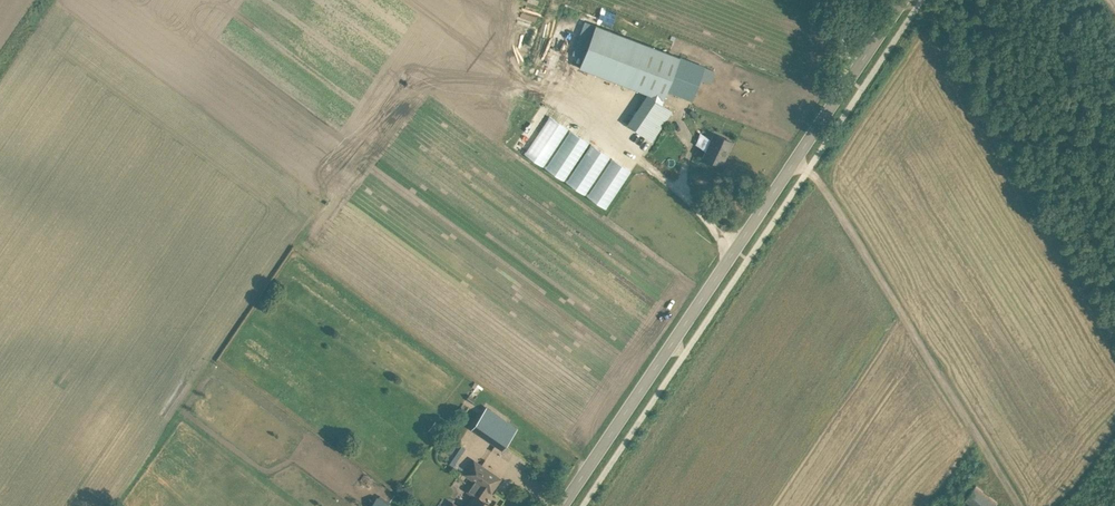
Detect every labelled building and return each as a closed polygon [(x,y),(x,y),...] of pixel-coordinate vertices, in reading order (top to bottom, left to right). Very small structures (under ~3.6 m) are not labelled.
[(705,66),(596,24),(579,67),(648,93),(627,124),(652,141),(672,110),(662,103),(667,91),(692,100),(705,66)] [(542,165),(568,127),(550,114),(524,152),(542,165)] [(563,179),(589,141),(571,129),(545,166),(563,179)] [(732,141),(714,133),(703,156),(721,164),(732,141)] [(584,193),(610,155),(591,143),(566,181),(584,193)] [(605,207),(631,169),(613,157),(587,195),(605,207)] [(471,428),(495,444),(502,449),(517,427),(486,406),(471,428)] [(481,498),(488,489),(491,492),(501,478),(474,460),(464,474),(480,486),(466,505),(493,505),(481,498)] [(973,505),(994,505),(998,499),(975,484),(964,500),(973,505)] [(402,487),(404,496),(413,495),(412,485),(402,487)] [(375,501),(377,503),(375,505),(387,505),(388,504),(378,497),(376,496),(374,500),(375,501)]
